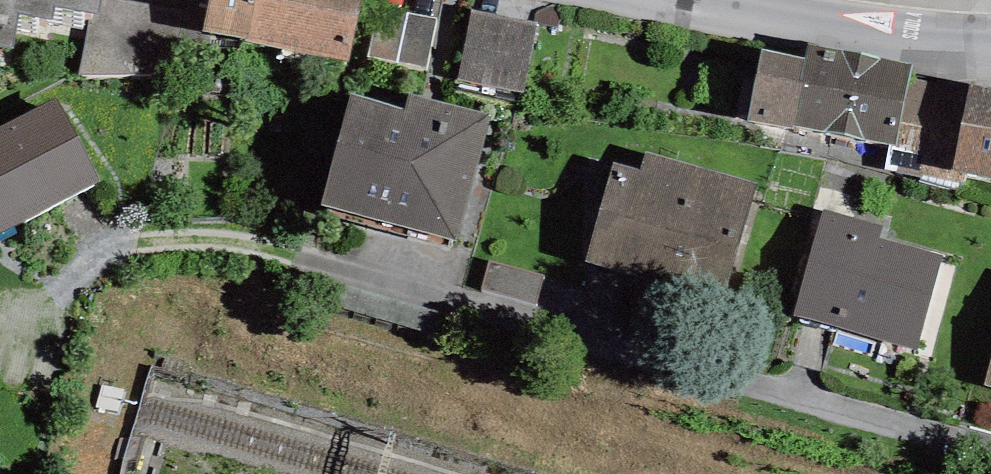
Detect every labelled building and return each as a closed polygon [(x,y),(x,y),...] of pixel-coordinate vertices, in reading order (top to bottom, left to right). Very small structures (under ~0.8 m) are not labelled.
[(12,49),(18,14),(51,20),(54,8),(90,14),(96,15),(99,0),(0,0),(0,47),(12,49)] [(122,0),(99,0),(96,15),(90,14),(79,75),(213,72),(218,33),(203,30),(207,14),(122,0)] [(207,14),(203,30),(218,33),(348,60),(361,0),(210,0),(207,14)] [(378,7),(368,59),(427,70),(437,18),(378,7)] [(538,25),(473,10),(458,78),(523,92),(538,25)] [(912,63),(808,43),(805,57),(762,49),(748,120),(794,129),(795,125),(890,143),(896,145),(910,78),(912,63)] [(967,90),(910,78),(896,145),(890,143),(884,169),(920,176),(921,174),(963,183),(966,173),(950,169),(967,90)] [(969,83),(967,90),(950,169),(966,173),(990,178),(990,88),(969,83)] [(404,109),(351,95),(321,206),(457,242),(491,114),(409,92),(404,109)] [(102,184),(59,97),(0,125),(0,235),(102,184)] [(640,169),(613,162),(585,262),(724,301),(757,183),(645,152),(640,169)] [(883,226),(824,209),(794,315),(917,350),(943,255),(879,238),(883,226)]
